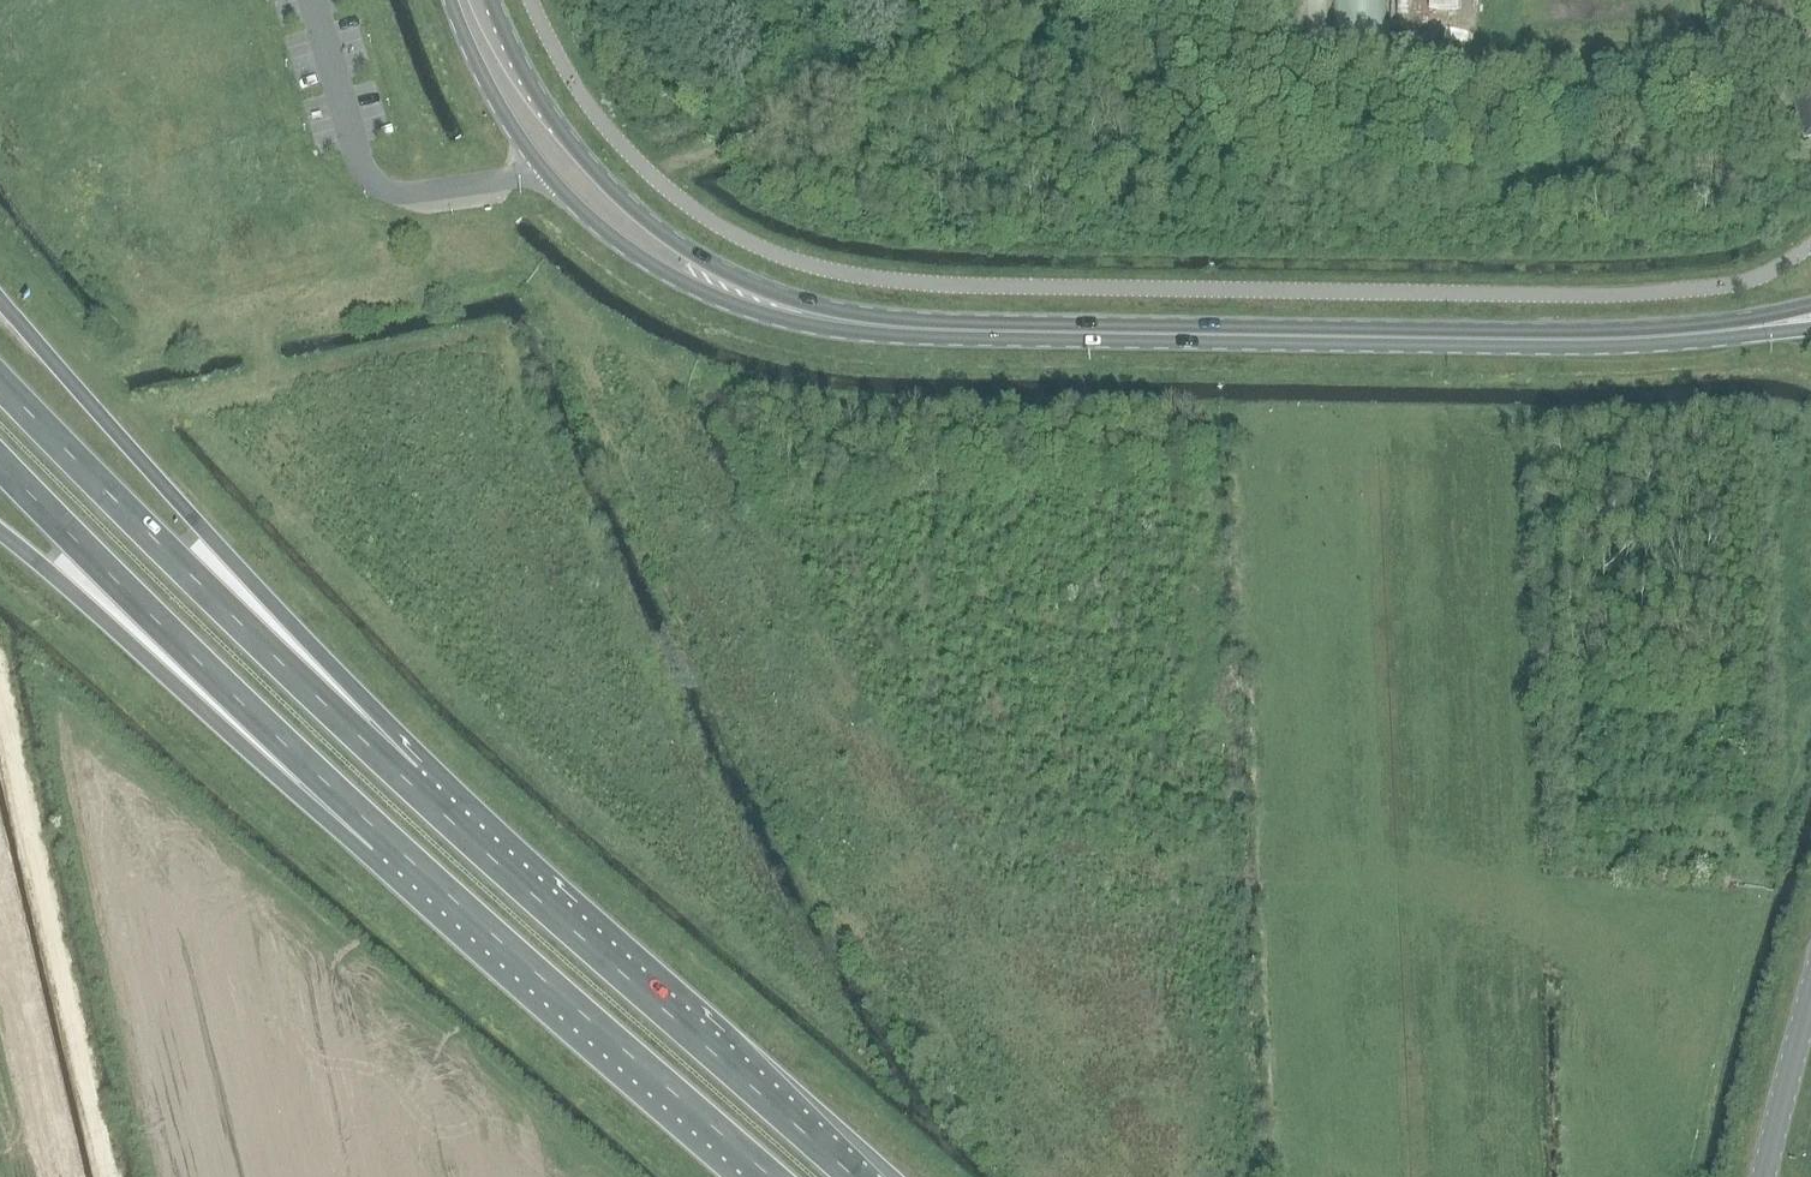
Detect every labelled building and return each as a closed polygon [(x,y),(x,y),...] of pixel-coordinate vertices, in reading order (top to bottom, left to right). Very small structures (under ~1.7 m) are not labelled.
[(1331,38),(1384,39),(1385,0),(1332,0),(1331,38)] [(1789,91),(1804,140),(1810,137),(1810,85),(1789,91)]
